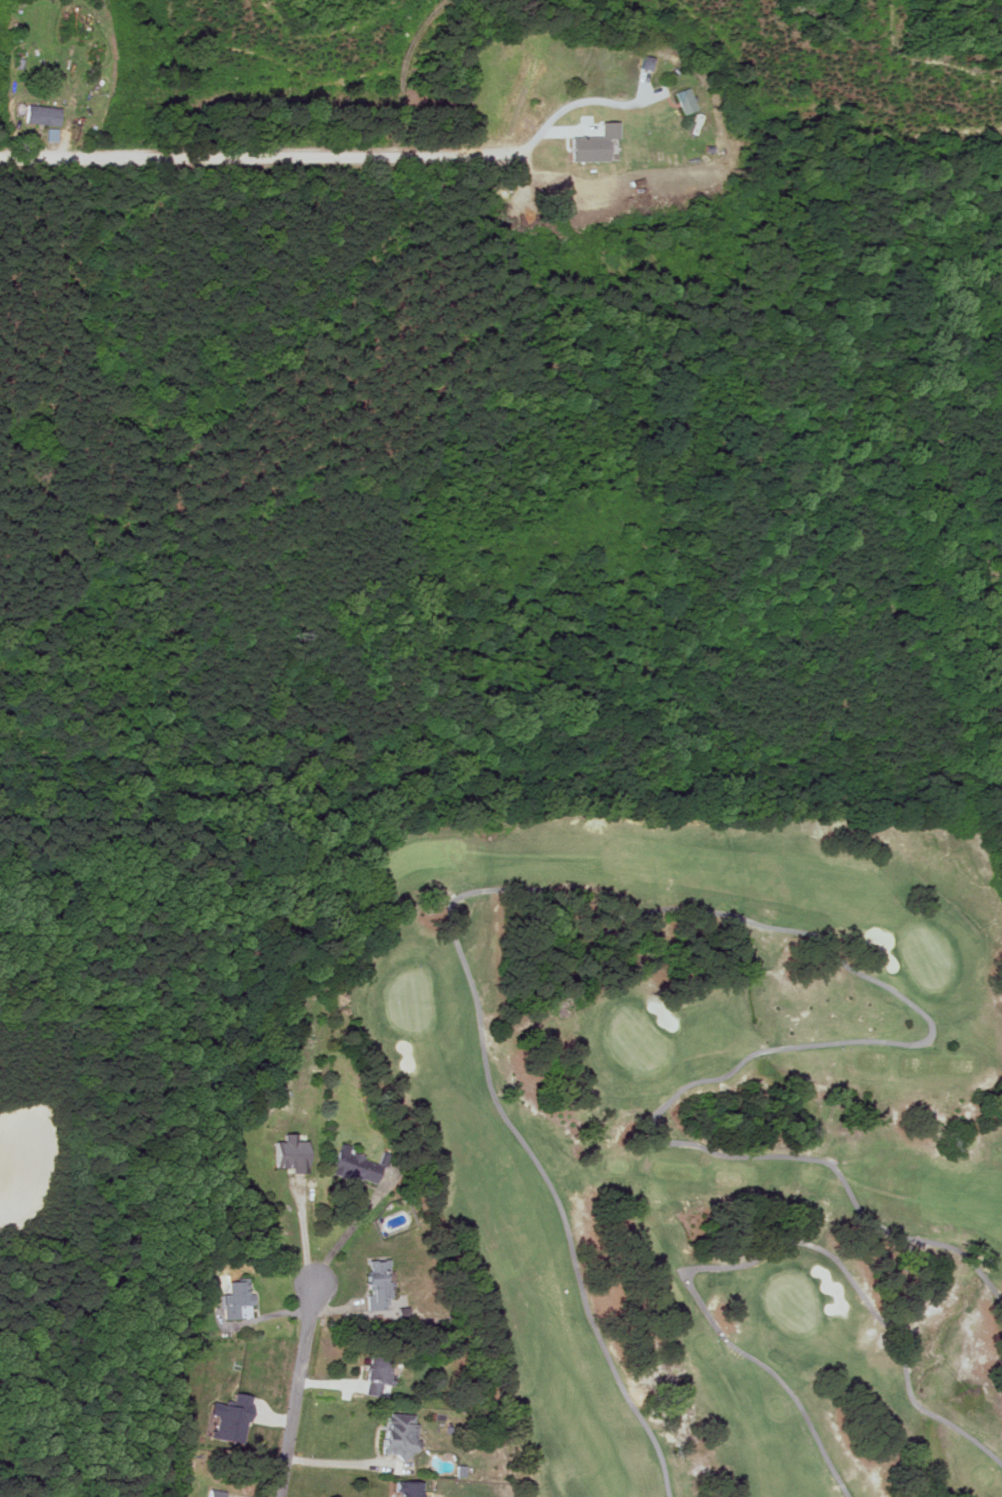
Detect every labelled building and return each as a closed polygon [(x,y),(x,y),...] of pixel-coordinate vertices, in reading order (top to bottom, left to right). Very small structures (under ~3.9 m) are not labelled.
[(59,126),(61,108),(27,104),(25,122),(59,126)] [(608,160),(608,137),(620,137),(620,121),(600,121),(601,136),(570,137),(571,161),(608,160)] [(58,128),(46,128),(46,141),(58,142),(58,128)] [(275,1136),(275,1166),(308,1166),(308,1136),(275,1136)] [(379,1164),(349,1154),(343,1174),(373,1184),(379,1164)] [(387,1260),(366,1260),(366,1310),(387,1310),(387,1260)] [(227,1281),(227,1318),(250,1318),(250,1281),(227,1281)] [(361,1394),(383,1398),(389,1359),(367,1355),(361,1394)] [(246,1444),(254,1396),(234,1393),(232,1404),(212,1401),(210,1416),(216,1417),(213,1439),(246,1444)] [(414,1457),(415,1415),(383,1414),(382,1456),(414,1457)] [(420,1483),(395,1483),(395,1496),(419,1496),(420,1483)]
